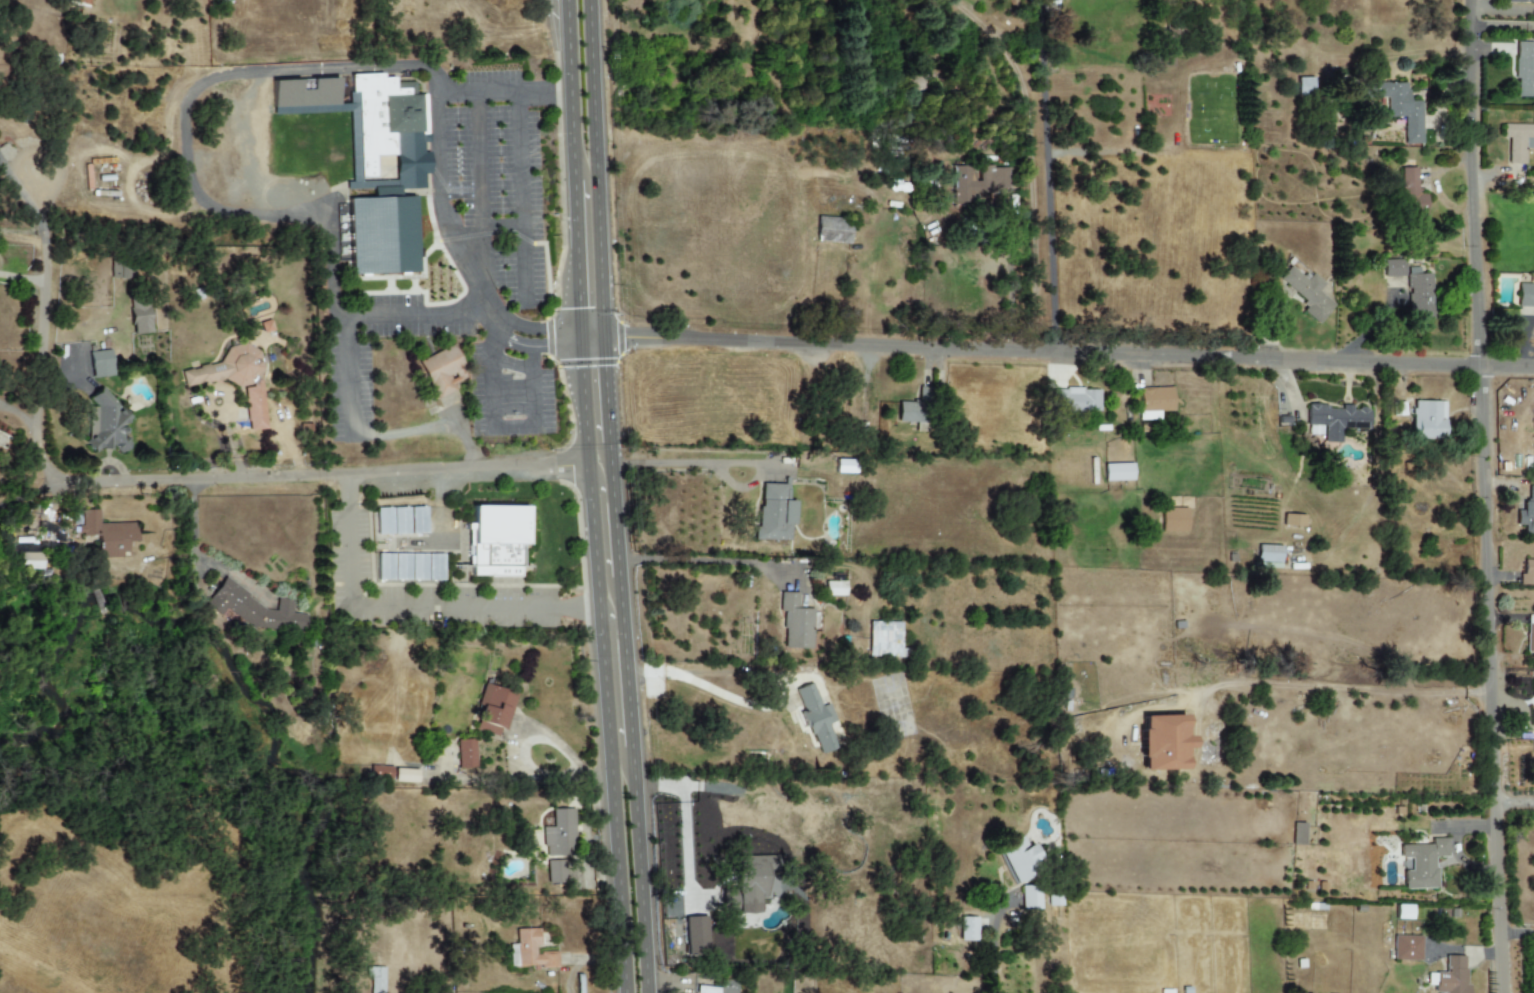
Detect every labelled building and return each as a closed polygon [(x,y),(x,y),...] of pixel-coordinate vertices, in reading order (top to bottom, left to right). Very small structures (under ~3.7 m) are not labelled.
[(1516,42),(1515,97),(1533,98),(1533,57),(1533,42),(1516,42)] [(350,113),(351,182),(346,183),(346,189),(372,189),(373,199),(349,199),(350,274),(416,273),(415,197),(399,197),(399,190),(424,189),(424,174),(429,174),(428,153),(421,153),(421,134),(426,134),(425,95),(414,95),(414,82),(394,83),(394,75),(350,76),(350,104),(338,104),(338,79),(272,80),(273,114),(350,113)] [(1297,95),(1312,95),(1312,78),(1296,78),(1297,95)] [(1407,83),(1362,83),(1362,98),(1387,98),(1387,117),(1404,117),(1404,144),(1421,144),(1421,102),(1407,102),(1407,83)] [(1508,163),(1525,164),(1525,149),(1533,149),(1533,125),(1503,124),(1503,138),(1509,138),(1508,163)] [(953,166),(953,205),(984,204),(984,190),(1008,190),(1007,167),(980,167),(980,181),(973,182),(972,166),(953,166)] [(1416,168),(1400,168),(1401,216),(1426,215),(1426,194),(1417,194),(1416,168)] [(850,243),(851,218),(816,217),(816,242),(850,243)] [(1404,277),(1404,259),(1383,260),(1383,277),(1404,277)] [(1318,291),(1324,284),(1312,274),(1306,280),(1290,266),(1279,279),(1306,303),(1300,309),(1318,324),(1335,305),(1318,291)] [(1408,320),(1432,319),(1431,272),(1406,273),(1408,320)] [(1518,284),(1518,307),(1533,307),(1533,284),(1518,284)] [(131,334),(150,333),(149,303),(130,304),(131,334)] [(184,390),(257,378),(256,373),(261,372),(256,342),(222,348),(224,363),(181,370),(184,390)] [(418,361),(435,399),(456,390),(453,384),(468,377),(453,345),(418,361)] [(92,378),(114,376),(110,349),(89,352),(92,378)] [(131,419),(101,387),(88,399),(94,406),(80,419),(94,433),(84,443),(94,453),(106,442),(118,456),(133,442),(120,429),(131,419)] [(1173,412),(1172,387),(1139,388),(1140,420),(1159,420),(1159,412),(1173,412)] [(1100,390),(1052,388),(1052,411),(1100,412),(1100,390)] [(245,402),(246,421),(265,420),(264,401),(245,402)] [(899,401),(898,422),(916,423),(916,431),(925,431),(927,402),(899,401)] [(1445,401),(1412,401),(1411,439),(1444,440),(1445,401)] [(1370,429),(1370,407),(1307,406),(1306,435),(1322,435),(1322,442),(1341,443),(1341,429),(1370,429)] [(1104,481),(1133,480),(1132,464),(1104,464),(1104,481)] [(789,540),(790,525),(794,526),(794,501),(783,501),(784,484),(758,484),(757,540),(789,540)] [(1533,534),(1533,486),(1529,486),(1529,500),(1523,500),(1523,510),(1517,510),(1516,525),(1525,526),(1524,534),(1533,534)] [(472,506),(470,576),(519,577),(520,545),(526,545),(527,507),(472,506)] [(427,533),(426,507),(410,508),(376,508),(377,535),(427,533)] [(1187,532),(1187,508),(1161,508),(1161,532),(1187,532)] [(99,524),(98,510),(79,511),(80,536),(98,535),(99,558),(125,557),(125,543),(136,542),(136,523),(99,524)] [(1304,515),(1283,514),(1283,526),(1303,527),(1304,515)] [(1281,546),(1257,545),(1256,567),(1280,568),(1281,546)] [(377,580),(409,580),(410,554),(377,554),(377,580)] [(410,580),(443,581),(443,555),(411,554),(410,580)] [(1522,560),(1521,585),(1533,586),(1533,561),(1522,560)] [(204,606),(220,616),(224,609),(255,629),(309,630),(309,614),(293,613),(293,600),(277,599),(277,607),(275,609),(271,609),(222,578),(204,606)] [(845,582),(825,581),(824,596),(845,596),(845,582)] [(798,593),(779,592),(779,612),(784,612),(783,649),(812,650),(813,609),(797,608),(798,593)] [(1533,652),(1533,615),(1527,615),(1526,652),(1533,652)] [(901,622),(868,622),(868,657),(900,658),(901,622)] [(796,689),(804,713),(803,713),(818,755),(837,748),(829,724),(835,722),(829,704),(821,707),(813,683),(796,689)] [(506,731),(516,694),(483,684),(477,706),(481,707),(474,730),(498,737),(500,729),(506,731)] [(1141,771),(1185,769),(1184,748),(1190,748),(1190,736),(1184,736),(1183,715),(1140,716),(1141,771)] [(457,740),(458,769),(476,768),(475,739),(457,740)] [(369,777),(391,778),(391,767),(369,766),(369,777)] [(417,770),(394,769),(394,782),(416,783),(417,770)] [(573,809),(552,809),(552,827),(542,827),(542,857),(574,857),(573,809)] [(1303,846),(1304,824),(1293,823),(1292,845),(1303,846)] [(1014,887),(1032,880),(1026,864),(1038,859),(1032,843),(1025,845),(1022,838),(999,846),(1014,887)] [(1403,889),(1436,889),(1436,857),(1447,857),(1447,838),(1431,838),(1431,845),(1399,845),(1400,859),(1410,858),(1410,871),(1403,871),(1403,889)] [(735,856),(734,893),(721,893),(721,913),(759,913),(759,898),(770,898),(770,856),(735,856)] [(546,862),(547,884),(565,884),(565,861),(546,862)] [(1021,909),(1039,909),(1040,892),(1031,892),(1031,886),(1022,886),(1021,909)] [(1411,919),(1411,905),(1395,905),(1395,919),(1411,919)] [(1326,930),(1326,913),(1285,913),(1285,930),(1326,930)] [(685,956),(707,956),(706,917),(684,917),(685,956)] [(977,941),(977,917),(959,918),(959,941),(977,941)] [(516,929),(516,944),(509,944),(509,967),(558,966),(558,953),(535,953),(535,946),(540,946),(540,929),(516,929)] [(1393,961),(1421,961),(1421,936),(1393,936),(1393,961)] [(1445,956),(1445,973),(1434,973),(1434,992),(1466,992),(1467,956),(1445,956)]
